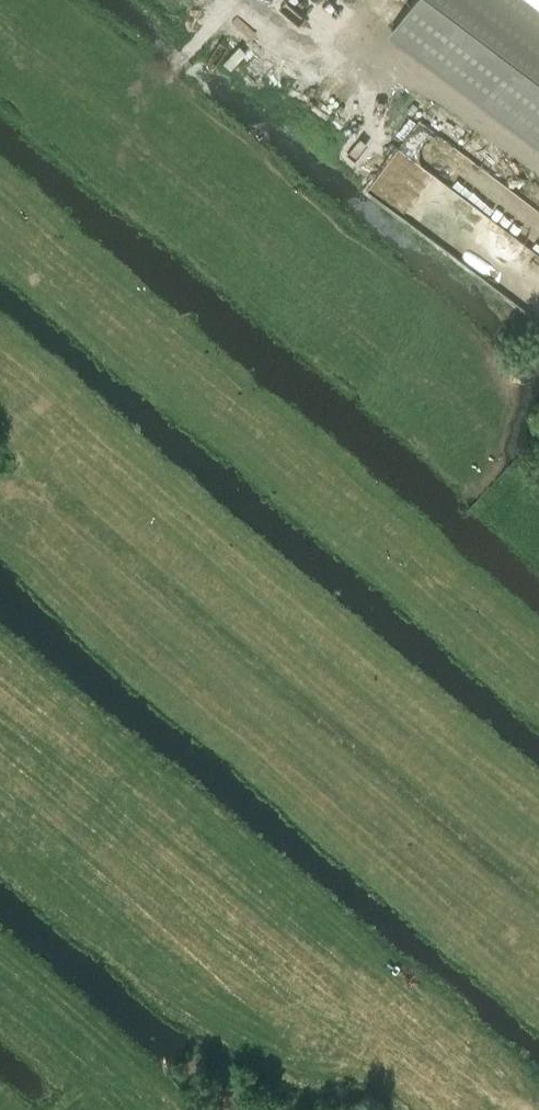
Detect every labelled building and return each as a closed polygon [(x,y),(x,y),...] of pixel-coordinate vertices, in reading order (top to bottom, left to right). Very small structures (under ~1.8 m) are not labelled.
[(388,32),(538,146),(538,0),(412,0),(388,32)]
